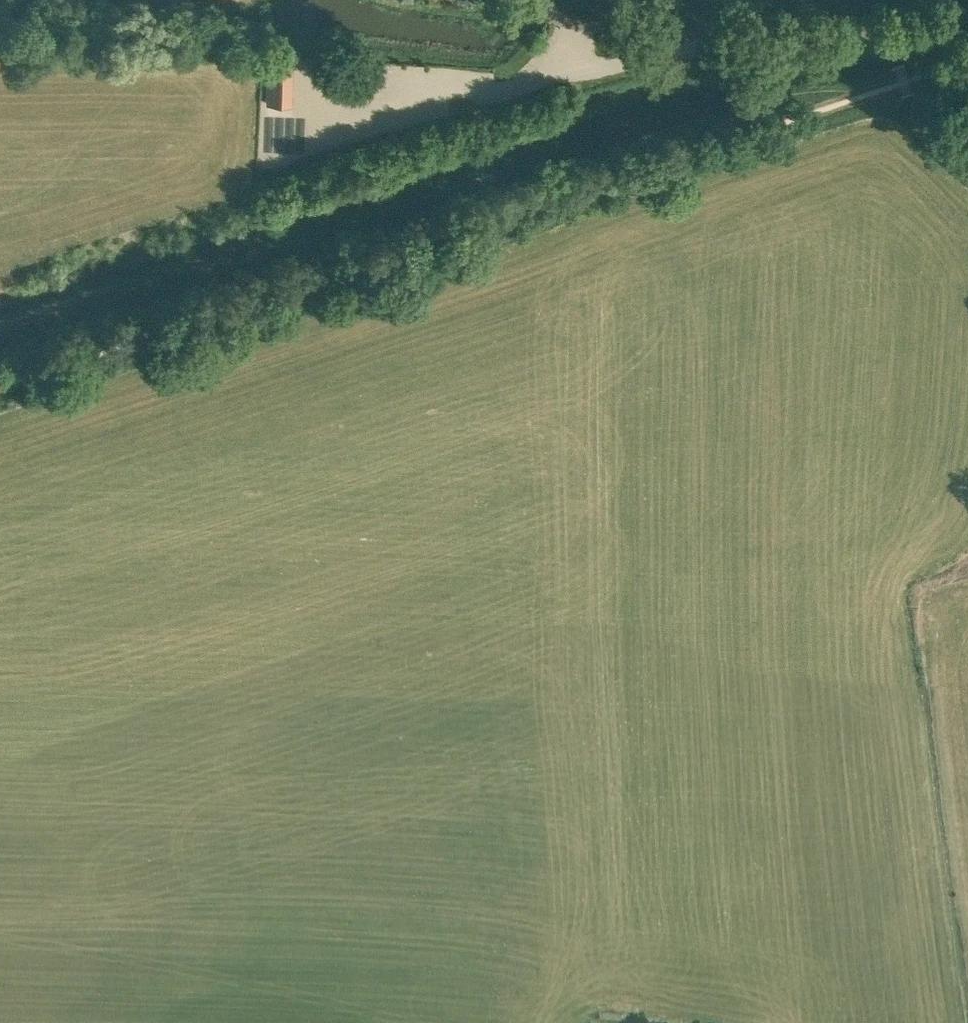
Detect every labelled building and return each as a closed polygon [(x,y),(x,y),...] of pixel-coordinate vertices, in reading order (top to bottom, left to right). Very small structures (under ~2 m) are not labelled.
[(293,83),(267,83),(267,103),(292,104),(293,83)]
